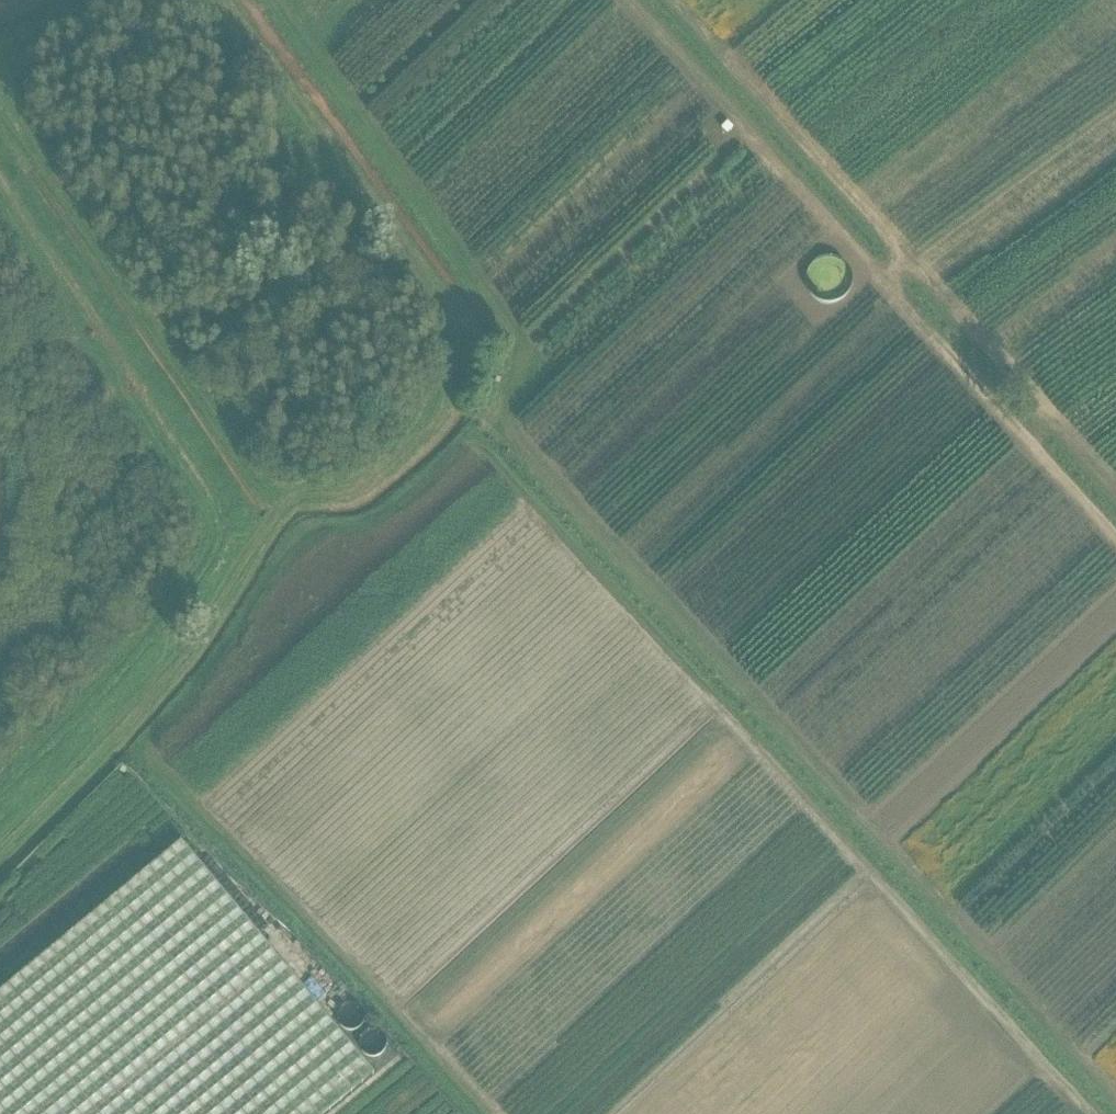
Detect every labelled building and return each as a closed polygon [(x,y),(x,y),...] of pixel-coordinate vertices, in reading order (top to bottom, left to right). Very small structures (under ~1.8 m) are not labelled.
[(182,843),(0,994),(0,1113),(325,1113),(374,1073),(182,843)]
